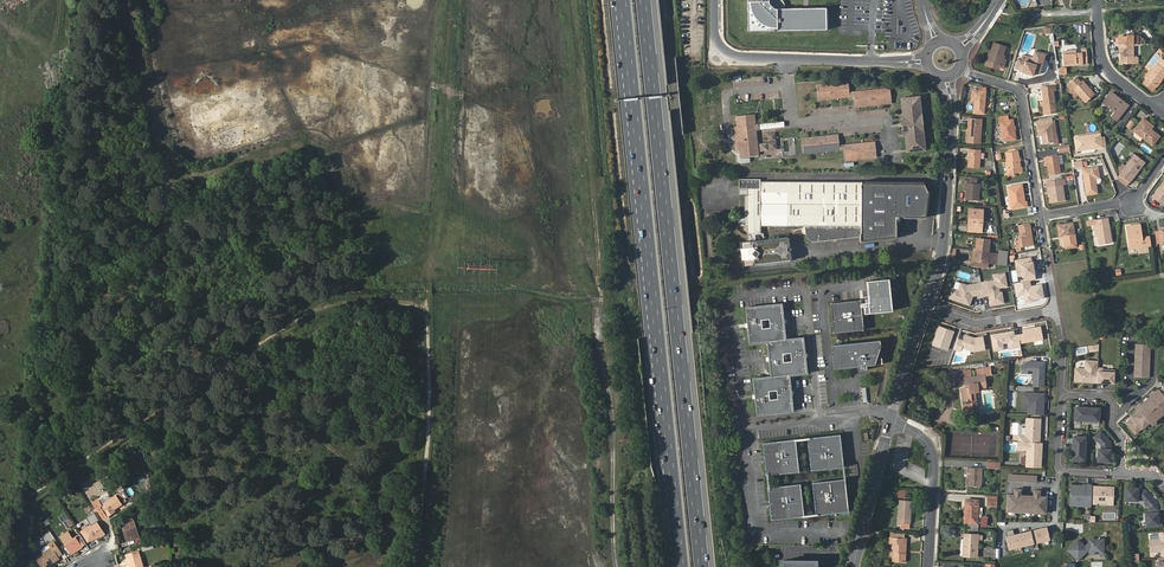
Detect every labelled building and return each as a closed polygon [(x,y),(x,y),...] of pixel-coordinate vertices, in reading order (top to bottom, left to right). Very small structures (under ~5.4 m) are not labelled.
[(748,8),(748,9),(748,11),(749,13),(750,16),(752,20),(755,23),(756,25),(757,26),(760,27),(763,29),(765,29),(766,30),(768,30),(827,30),(827,8),(786,8),(785,7),(785,5),(784,4),(784,2),(783,1),(783,0),(748,0),(748,8)] [(990,53),(988,61),(999,65),(998,66),(1004,68),(1007,60),(1004,59),(1002,59),(1003,55),(1006,47),(994,42),(990,53)] [(1121,45),(1121,63),(1138,63),(1138,57),(1134,57),(1134,44),(1121,45)] [(1063,52),(1064,65),(1088,64),(1087,49),(1082,49),(1082,53),(1076,53),(1076,51),(1069,52),(1069,51),(1063,52)] [(1019,59),(1015,69),(1022,71),(1022,72),(1033,75),(1034,72),(1040,73),(1046,55),(1035,51),(1031,63),(1019,59)] [(1146,78),(1156,86),(1163,76),(1163,61),(1161,58),(1146,78)] [(1073,88),(1085,103),(1095,94),(1082,80),(1080,82),(1076,77),(1066,85),(1071,90),(1073,88)] [(818,87),(819,98),(850,95),(849,92),(848,82),(843,82),(844,84),(818,87)] [(1042,88),(1044,101),(1045,110),(1056,108),(1053,91),(1056,90),(1055,86),(1042,88)] [(972,100),(975,100),(974,113),(984,114),(986,88),(980,87),(979,91),(973,90),(972,100)] [(855,96),(856,105),(892,101),(891,90),(855,94),(855,96)] [(1114,98),(1110,95),(1104,103),(1115,112),(1112,116),(1117,120),(1128,105),(1116,96),(1114,98)] [(901,135),(903,135),(905,153),(923,151),(921,133),(923,133),(921,115),(919,115),(917,97),(899,99),(901,117),(899,117),(901,135)] [(1045,110),(1044,101),(1040,102),(1041,106),(1042,107),(1044,114),(1056,112),(1056,108),(1045,110)] [(756,130),(756,124),(755,114),(736,116),(737,127),(734,127),(736,148),(740,148),(741,157),(759,155),(756,130)] [(1000,118),(1003,141),(1016,139),(1013,120),(1008,121),(1007,116),(1000,118)] [(969,119),(967,142),(980,143),(981,120),(969,119)] [(1037,121),(1040,136),(1042,135),(1043,144),(1053,142),(1051,124),(1052,124),(1052,119),(1037,121)] [(1125,127),(1131,129),(1134,122),(1128,119),(1125,127)] [(1134,131),(1153,145),(1159,136),(1151,129),(1153,126),(1143,119),(1134,131)] [(1109,129),(1105,134),(1111,138),(1114,133),(1109,129)] [(760,151),(777,150),(776,132),(767,133),(768,142),(759,143),(760,151)] [(1097,146),(1098,147),(1102,147),(1100,134),(1075,137),(1076,150),(1091,148),(1091,146),(1097,146)] [(803,141),(804,151),(840,147),(839,145),(838,137),(803,141)] [(845,147),(845,149),(846,160),(851,160),(851,158),(877,155),(876,144),(845,147)] [(970,149),(968,167),(979,168),(980,150),(970,149)] [(1006,163),(1008,176),(1014,175),(1014,173),(1021,172),(1018,151),(1007,153),(1008,162),(1006,163)] [(1120,173),(1130,182),(1145,163),(1134,154),(1120,173)] [(1046,157),(1048,166),(1049,175),(1060,174),(1058,155),(1046,157)] [(1074,161),(1074,169),(1083,168),(1082,160),(1074,161)] [(1082,169),(1087,195),(1097,193),(1095,179),(1099,178),(1098,167),(1082,169)] [(1117,176),(1119,182),(1126,187),(1130,182),(1120,173),(1117,176)] [(925,215),(926,215),(928,200),(929,192),(924,184),(924,182),(862,181),(862,182),(760,181),(760,179),(739,179),(739,188),(747,188),(747,216),(743,216),(742,217),(740,218),(739,220),(739,226),(747,226),(747,233),(748,233),(748,241),(740,242),(743,266),(791,261),(788,237),(763,239),(762,233),(761,233),(761,225),(805,226),(806,233),(806,236),(808,238),(809,239),(811,241),(812,241),(814,242),(860,237),(860,243),(883,240),(894,239),(894,235),(892,235),(892,226),(892,225),(894,225),(896,225),(896,222),(896,218),(897,216),(908,217),(908,213),(909,213),(923,213),(923,215),(925,215)] [(1051,187),(1048,188),(1051,202),(1065,200),(1062,185),(1065,185),(1065,179),(1050,181),(1051,187)] [(967,183),(966,191),(966,200),(978,201),(979,184),(977,184),(969,183),(967,183)] [(1010,198),(1012,208),(1027,206),(1026,202),(1024,202),(1022,185),(1009,187),(1010,198)] [(1159,191),(1158,190),(1153,197),(1163,204),(1163,203),(1163,185),(1159,191)] [(970,209),(969,215),(972,216),(971,227),(982,227),(983,210),(970,209)] [(972,216),(969,215),(968,231),(981,232),(982,227),(971,227),(972,216)] [(1096,224),(1098,235),(1099,244),(1112,242),(1108,218),(1086,221),(1087,226),(1094,225),(1096,224)] [(1029,236),(1032,235),(1030,224),(1019,226),(1021,237),(1019,238),(1019,240),(1015,241),(1016,251),(1021,250),(1021,247),(1031,245),(1029,236)] [(1058,226),(1060,236),(1064,236),(1066,248),(1077,246),(1073,224),(1058,226)] [(1133,247),(1151,245),(1150,237),(1141,238),(1139,225),(1127,226),(1129,240),(1132,240),(1133,247)] [(977,239),(976,249),(975,258),(988,259),(988,262),(996,263),(997,254),(989,253),(990,241),(977,239)] [(975,258),(976,249),(973,249),(972,260),(988,262),(988,259),(975,258)] [(1032,257),(1015,260),(1019,283),(1015,284),(1017,297),(1023,296),(1024,302),(1044,298),(1042,284),(1030,286),(1029,280),(1035,279),(1032,257)] [(993,280),(980,283),(982,293),(982,296),(989,295),(990,305),(1004,303),(1002,291),(1000,291),(999,288),(1008,287),(1006,272),(992,274),(993,280)] [(890,278),(866,281),(869,302),(864,302),(865,314),(894,311),(890,278)] [(958,290),(952,288),(949,298),(969,305),(973,295),(982,293),(980,283),(967,285),(961,282),(958,290)] [(863,329),(860,300),(831,303),(833,332),(863,329)] [(786,338),(783,306),(783,304),(781,305),(781,303),(748,307),(748,308),(747,308),(746,308),(750,344),(767,342),(770,376),(755,377),(755,380),(753,380),(757,413),(760,413),(760,415),(792,411),(792,409),(793,409),(790,375),(806,374),(806,372),(807,372),(804,338),(802,338),(802,337),(786,338)] [(953,331),(939,326),(933,344),(947,349),(953,331)] [(1014,331),(990,335),(993,352),(1004,350),(1003,344),(1007,343),(1008,349),(1020,347),(1019,343),(1042,339),(1040,327),(1022,330),(1023,334),(1014,335),(1014,331)] [(963,341),(958,339),(955,348),(961,351),(962,348),(973,352),(985,350),(983,336),(974,338),(965,335),(963,341)] [(880,340),(832,345),(834,368),(858,366),(858,364),(866,363),(866,365),(882,364),(880,340)] [(1150,345),(1137,344),(1135,378),(1148,378),(1150,345)] [(1034,373),(1033,387),(1043,387),(1044,374),(1043,373),(1043,362),(1027,361),(1027,365),(1022,365),(1022,373),(1034,373)] [(1098,368),(1098,361),(1085,361),(1085,369),(1076,368),(1075,381),(1081,381),(1082,381),(1084,381),(1085,382),(1097,382),(1098,369),(1098,368)] [(963,370),(964,385),(968,384),(969,387),(961,388),(963,401),(971,400),(970,392),(979,391),(979,388),(986,387),(985,375),(992,374),(991,367),(977,369),(977,375),(972,376),(971,369),(963,370)] [(1098,369),(1097,379),(1102,380),(1102,383),(1114,383),(1115,370),(1103,369),(1103,368),(1098,368),(1098,369)] [(1125,423),(1136,434),(1142,428),(1143,428),(1149,422),(1151,424),(1163,413),(1163,384),(1162,386),(1163,387),(1160,391),(1158,389),(1137,409),(1138,410),(1132,416),(1132,417),(1125,423)] [(1043,410),(1044,398),(1042,398),(1039,395),(1039,393),(1022,392),(1022,404),(1033,404),(1032,414),(1040,415),(1041,410),(1043,410)] [(963,404),(964,413),(973,412),(972,403),(963,404)] [(1099,424),(1099,408),(1094,408),(1094,409),(1084,408),(1084,407),(1075,407),(1075,419),(1083,420),(1083,423),(1099,424)] [(1040,432),(1041,418),(1027,418),(1026,436),(1019,436),(1019,441),(1039,442),(1040,442),(1040,434),(1038,434),(1038,432),(1040,432)] [(1100,431),(1093,437),(1097,441),(1097,442),(1096,456),(1098,456),(1098,461),(1110,462),(1110,455),(1109,455),(1110,442),(1100,431)] [(840,435),(807,438),(811,471),(844,467),(840,435)] [(1085,437),(1073,436),(1073,443),(1074,443),(1074,453),(1072,453),(1072,460),(1084,460),(1085,455),(1086,455),(1087,442),(1085,442),(1085,437)] [(795,440),(763,443),(766,476),(799,472),(795,440)] [(1040,467),(1041,448),(1038,448),(1039,442),(1019,441),(1018,441),(1018,449),(1027,450),(1026,466),(1040,467)] [(140,464),(146,463),(143,450),(138,451),(140,464)] [(968,467),(967,485),(981,486),(982,468),(968,467)] [(1037,483),(1037,476),(1009,474),(1008,482),(1037,483)] [(845,479),(812,483),(816,516),(849,512),(845,479)] [(801,484),(768,488),(771,521),(804,517),(801,484)] [(1092,486),(1092,485),(1083,484),(1083,486),(1079,486),(1079,487),(1077,487),(1077,485),(1071,485),(1070,505),(1076,506),(1076,502),(1091,503),(1091,500),(1092,486)] [(1113,501),(1114,487),(1108,487),(1106,488),(1099,488),(1098,486),(1092,486),(1091,500),(1097,500),(1097,499),(1099,497),(1106,498),(1107,499),(1107,501),(1113,501)] [(1132,488),(1125,488),(1125,500),(1130,500),(1130,502),(1142,503),(1143,502),(1148,506),(1148,510),(1157,509),(1157,503),(1148,493),(1142,493),(1142,490),(1132,489),(1132,488)] [(906,498),(906,490),(898,489),(898,497),(906,498)] [(111,512),(115,510),(123,504),(118,495),(97,509),(102,517),(106,515),(108,517),(113,514),(111,512)] [(1046,513),(1047,497),(1008,495),(1007,511),(1046,513)] [(988,497),(987,506),(997,507),(998,497),(988,497)] [(966,499),(964,522),(977,523),(978,500),(966,499)] [(900,500),(898,523),(910,524),(912,501),(900,500)] [(1156,512),(1143,513),(1144,520),(1146,520),(1146,525),(1159,524),(1158,517),(1157,518),(1156,512)] [(69,520),(63,524),(67,529),(72,525),(69,520)] [(82,532),(89,542),(96,537),(97,538),(105,533),(98,522),(82,532)] [(127,530),(129,539),(140,536),(135,522),(123,525),(125,531),(127,530)] [(1047,527),(1035,530),(1038,542),(1049,539),(1047,527)] [(72,553),(84,545),(86,543),(81,535),(74,539),(70,531),(62,536),(72,553)] [(1010,549),(1034,543),(1031,531),(1014,535),(1007,537),(1010,549)] [(964,533),(963,556),(977,557),(978,540),(983,540),(983,534),(964,533)] [(1158,534),(1158,539),(1148,540),(1149,552),(1160,551),(1160,557),(1163,557),(1163,533),(1158,534)] [(904,538),(890,537),(889,543),(894,544),(893,561),(905,562),(906,553),(903,553),(904,538)] [(1104,553),(1104,539),(1090,540),(1090,542),(1085,546),(1079,539),(1068,548),(1078,559),(1089,549),(1090,549),(1090,553),(1104,553)] [(73,554),(85,547),(84,545),(72,553),(73,554)] [(59,557),(53,548),(37,558),(43,566),(53,566),(54,566),(53,564),(51,562),(59,557)] [(128,560),(130,566),(142,566),(138,553),(127,556),(128,560)]
